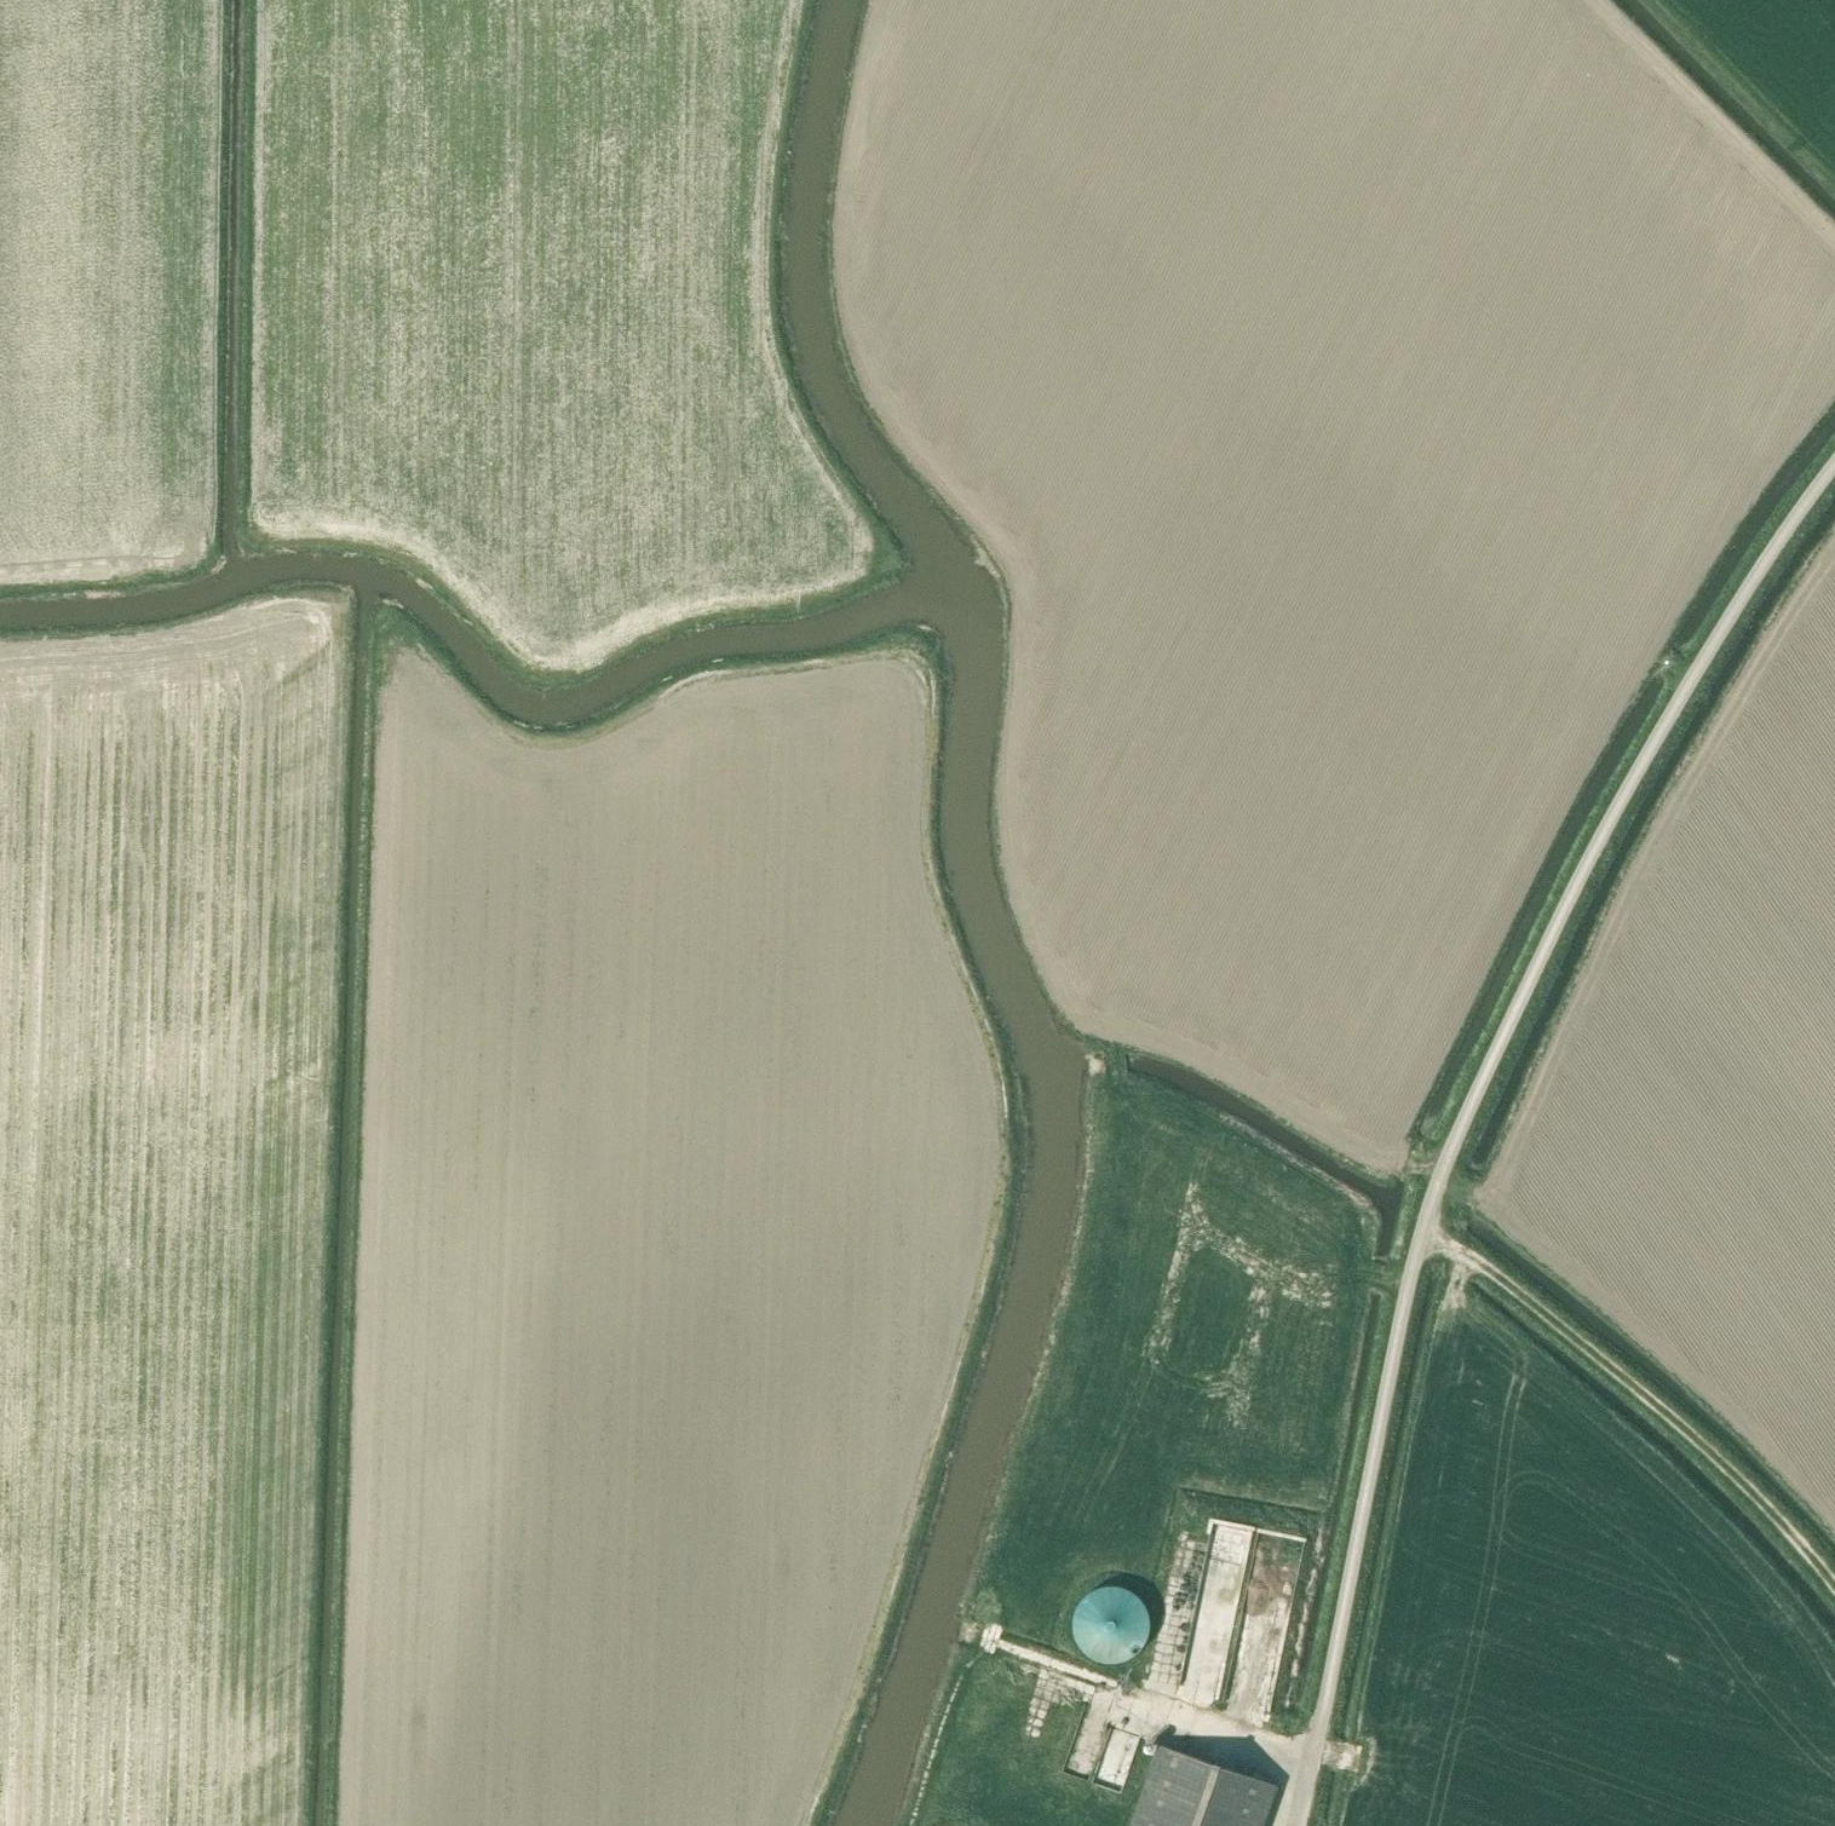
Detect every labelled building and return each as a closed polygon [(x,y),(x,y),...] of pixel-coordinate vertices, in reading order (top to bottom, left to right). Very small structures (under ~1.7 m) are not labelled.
[(1075,1612),(1073,1624),(1075,1636),(1081,1647),(1089,1655),(1100,1661),(1112,1662),(1124,1661),(1134,1655),(1143,1647),(1148,1636),(1150,1624),(1148,1612),(1143,1601),(1134,1593),(1124,1587),(1112,1585),(1100,1587),(1089,1593),(1081,1601),(1075,1612)] [(1277,1785),(1158,1744),(1130,1825),(1263,1825),(1277,1785)]
